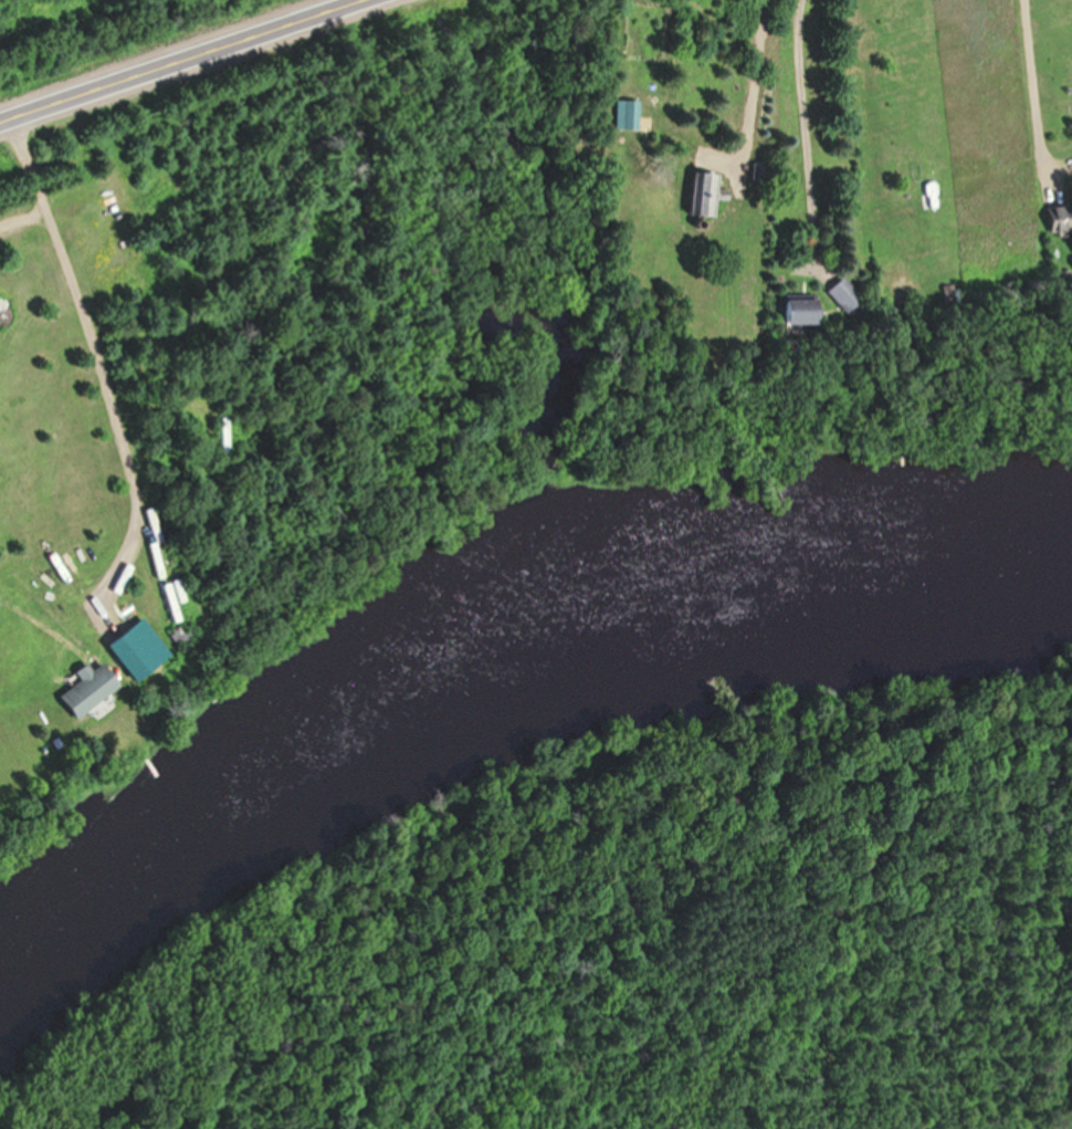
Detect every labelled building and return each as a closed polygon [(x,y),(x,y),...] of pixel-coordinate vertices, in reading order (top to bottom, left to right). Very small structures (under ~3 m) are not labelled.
[(618,127),(641,127),(641,98),(618,98),(618,127)] [(717,215),(718,171),(693,171),(692,214),(717,215)] [(1070,203),(1051,205),(1054,232),(1071,230),(1071,224),(1070,203)] [(864,299),(848,276),(830,288),(845,312),(864,299)] [(783,323),(817,323),(817,299),(783,299),(783,323)] [(58,695),(73,717),(119,686),(103,661),(91,669),(86,661),(74,670),(81,679),(58,695)]
